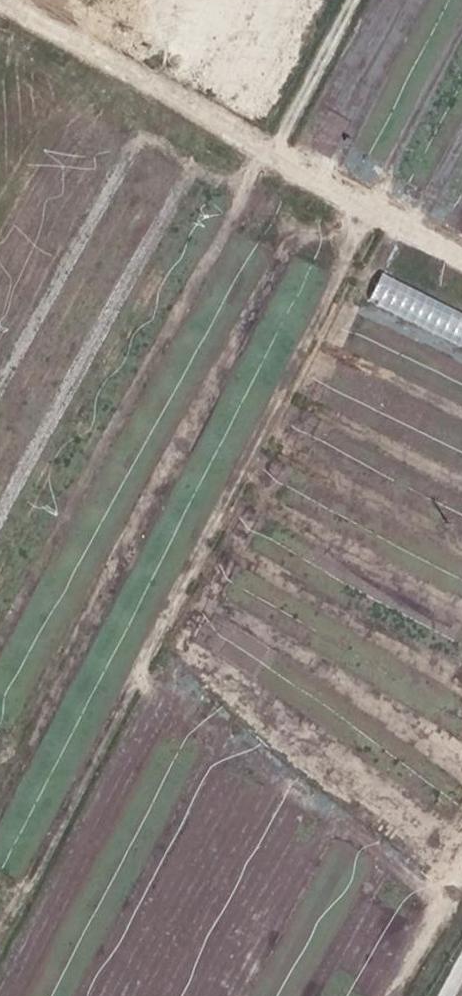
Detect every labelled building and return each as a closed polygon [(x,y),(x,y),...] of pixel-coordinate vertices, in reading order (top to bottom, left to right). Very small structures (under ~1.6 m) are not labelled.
[(382,273),(369,301),(461,344),(461,310),(382,273)]
